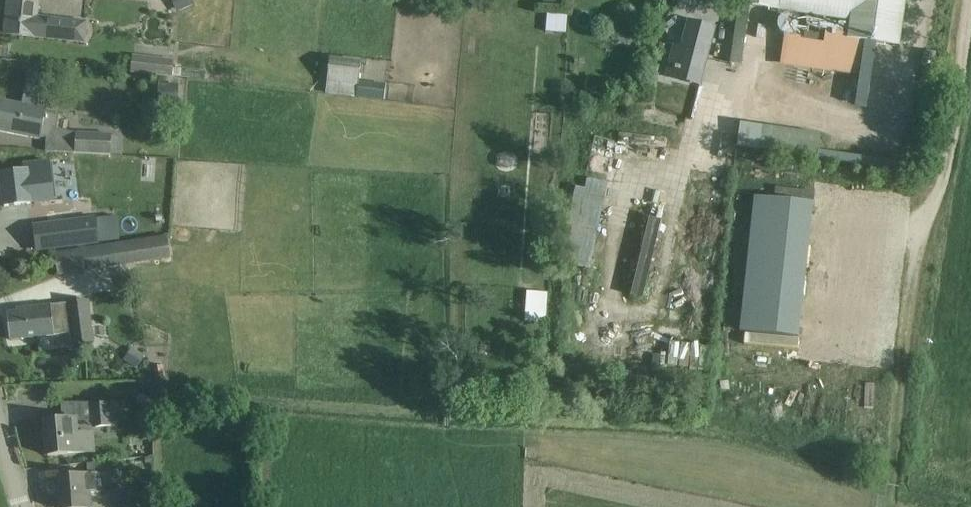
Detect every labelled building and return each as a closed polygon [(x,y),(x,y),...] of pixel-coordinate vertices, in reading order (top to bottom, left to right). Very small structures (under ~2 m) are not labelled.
[(5,34),(83,43),(85,22),(35,17),(37,0),(9,0),(5,34)] [(191,0),(171,0),(177,13),(194,6),(191,0)] [(738,5),(850,22),(847,39),(899,47),(906,0),(739,0),(738,5)] [(935,53),(924,52),(922,63),(933,65),(935,53)] [(174,60),(132,56),(130,73),(172,78),(174,60)] [(361,62),(330,58),(326,94),(369,99),(371,86),(358,84),(361,62)] [(10,133),(46,141),(46,151),(111,155),(112,135),(75,133),(57,129),(60,114),(44,112),(45,110),(41,109),(47,77),(28,73),(22,105),(16,104),(0,101),(0,131),(10,133)] [(179,86),(159,85),(158,105),(178,106),(179,86)] [(499,157),(498,160),(498,164),(501,167),(504,168),(508,169),(511,168),(514,166),(516,162),(515,158),(512,155),(509,154),(506,154),(502,154),(499,157)] [(12,174),(1,175),(5,207),(31,204),(31,203),(57,200),(53,163),(25,166),(26,172),(12,174)] [(580,189),(569,187),(559,262),(590,266),(601,182),(581,179),(580,189)] [(813,203),(754,196),(739,332),(798,338),(813,203)] [(95,219),(34,227),(37,250),(118,240),(115,217),(95,219)] [(171,258),(167,236),(54,255),(58,277),(171,258)] [(19,313),(8,314),(12,341),(54,336),(71,334),(72,347),(93,345),(88,301),(70,303),(70,304),(18,310),(19,313)] [(128,363),(136,369),(145,356),(137,351),(128,363)] [(61,403),(62,421),(45,423),(48,456),(93,452),(92,435),(77,436),(76,422),(84,422),(92,429),(119,427),(119,425),(117,405),(117,404),(113,403),(93,405),(93,404),(61,403)] [(113,463),(87,465),(88,476),(59,479),(61,506),(91,506),(90,494),(102,493),(101,474),(114,473),(113,463)] [(119,506),(153,506),(153,499),(119,501),(119,506)]
